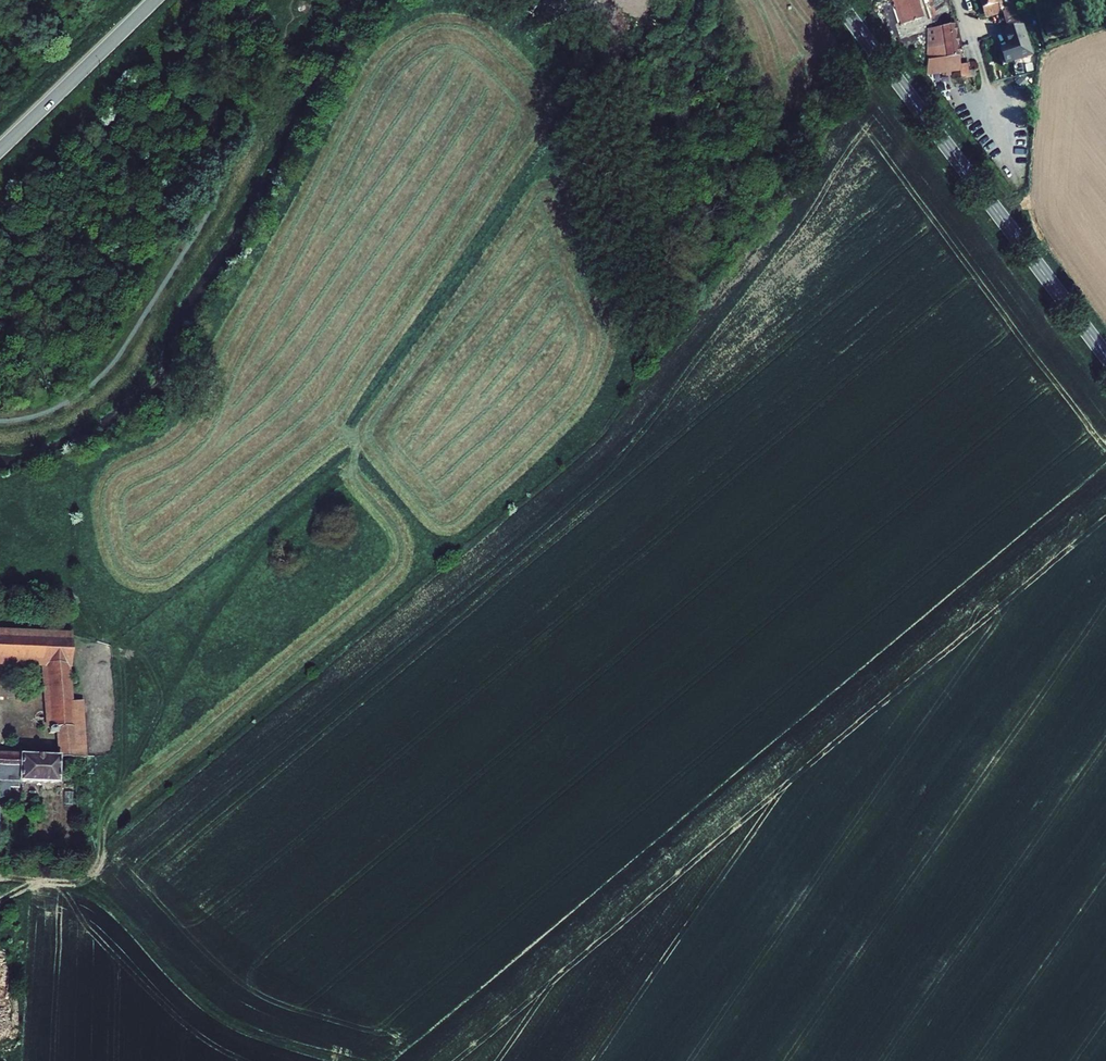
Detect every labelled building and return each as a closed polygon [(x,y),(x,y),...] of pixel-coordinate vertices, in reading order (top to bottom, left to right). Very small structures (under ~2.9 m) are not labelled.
[(897,12),(900,11),(906,28),(923,22),(917,5),(919,4),(917,0),(893,0),(897,12)] [(982,18),(1000,13),(998,3),(1000,3),(999,0),(978,0),(982,18)] [(1018,28),(1011,10),(1000,13),(1005,31),(1002,31),(1006,47),(997,50),(1002,65),(1029,57),(1020,27),(1018,28)] [(957,31),(930,33),(930,50),(930,79),(948,77),(948,81),(975,81),(973,67),(966,67),(957,31)] [(0,632),(0,660),(44,663),(51,732),(59,733),(57,757),(74,757),(70,700),(68,664),(69,635),(0,632)] [(70,700),(74,757),(85,757),(82,701),(70,700)] [(0,753),(0,797),(8,797),(8,788),(17,788),(18,782),(56,783),(57,757),(0,753)]
